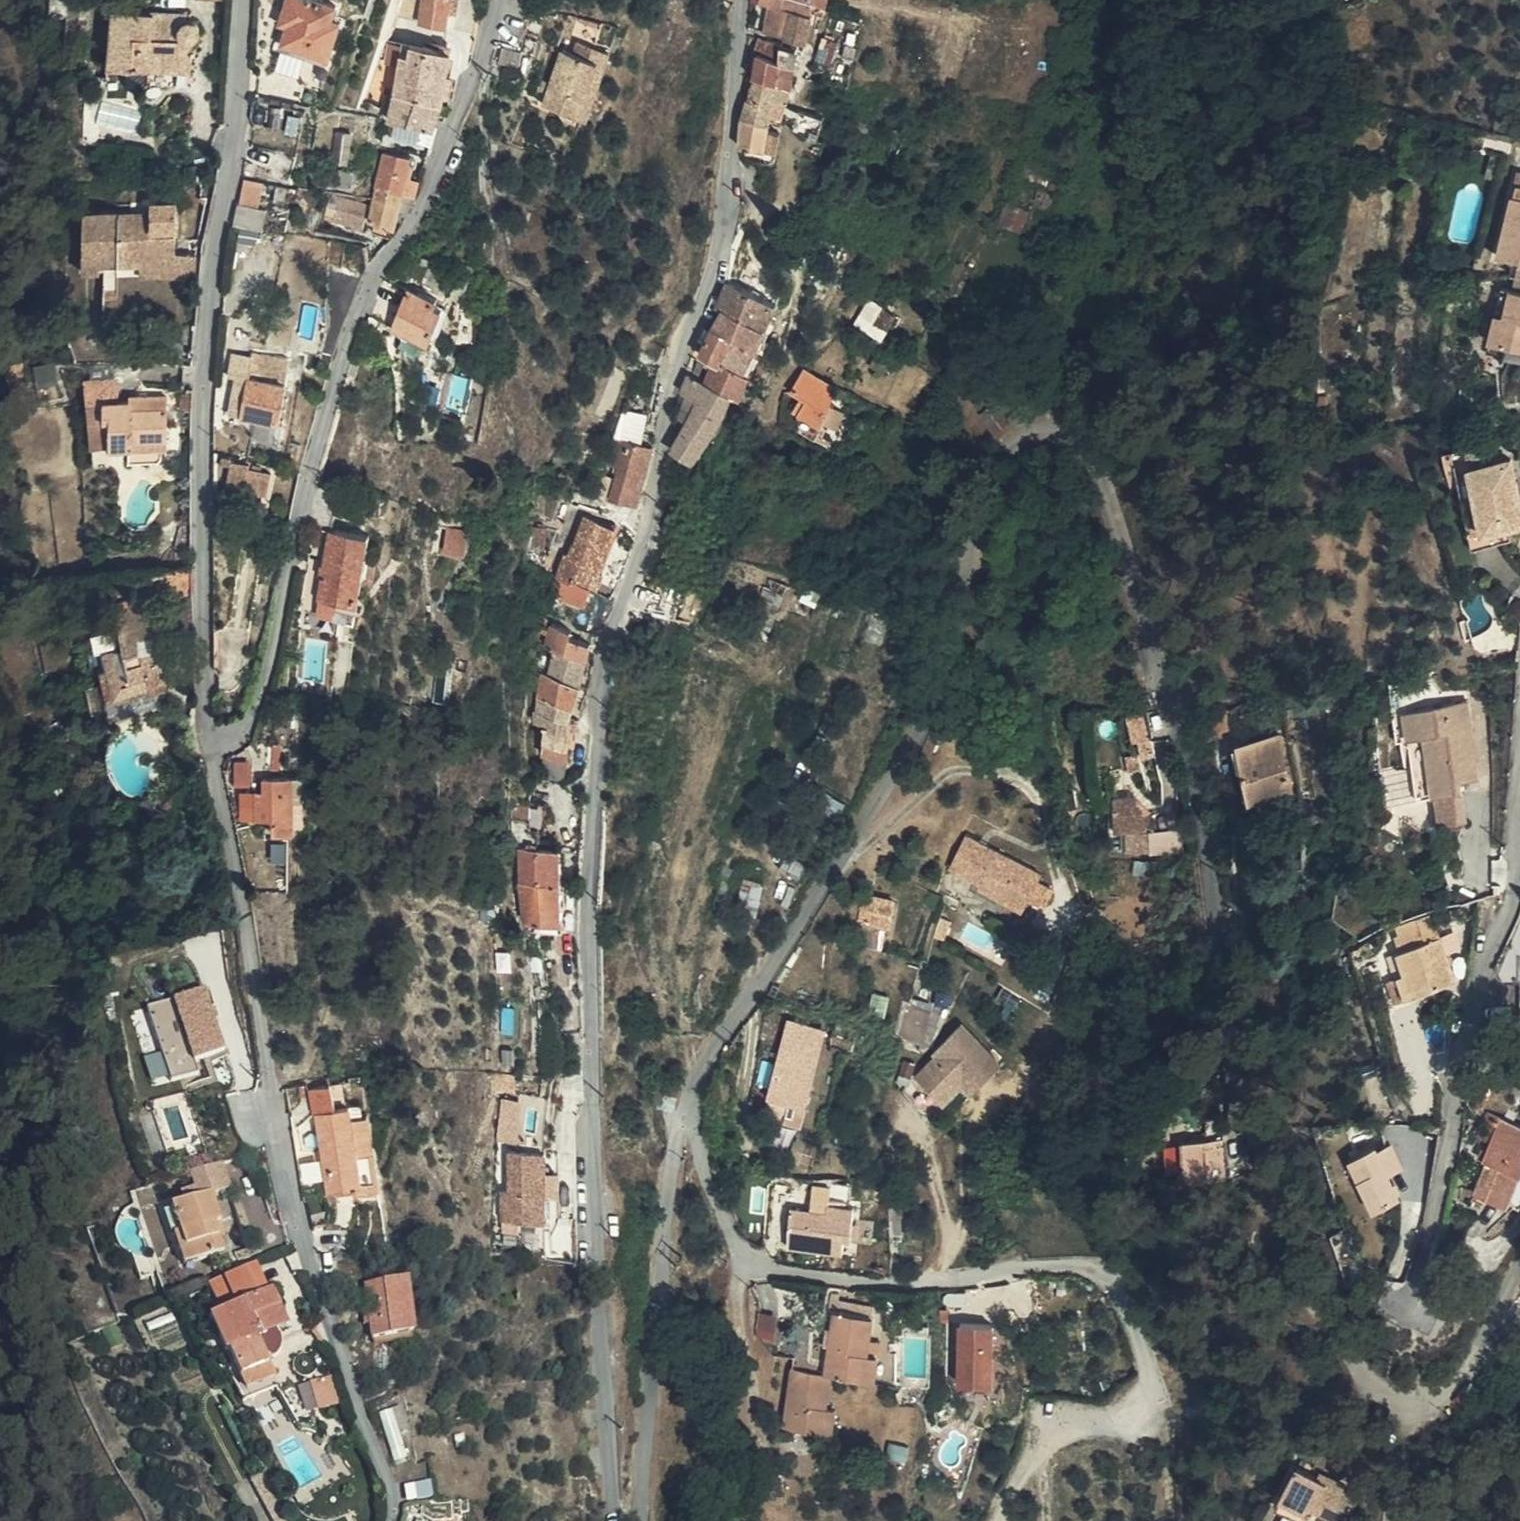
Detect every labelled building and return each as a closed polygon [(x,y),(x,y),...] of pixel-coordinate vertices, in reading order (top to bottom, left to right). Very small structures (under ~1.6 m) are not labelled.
[(296,22),(292,38),(336,53),(349,17),(340,14),(343,3),(336,0),(295,0),(292,9),(301,12),(296,22)] [(829,2),(823,0),(778,0),(775,12),(784,15),(797,18),(796,24),(783,22),(779,38),(801,45),(809,20),(824,23),(826,16),(837,17),(841,5),(829,2)] [(439,2),(439,19),(438,34),(467,35),(467,22),(463,22),(464,2),(439,2)] [(289,20),(296,22),(301,12),(292,9),(289,20)] [(797,18),(784,15),(783,22),(796,24),(797,18)] [(165,32),(164,19),(122,17),(117,74),(162,77),(163,67),(205,69),(206,43),(207,42),(198,32),(165,32)] [(197,21),(164,19),(165,32),(198,32),(197,26),(197,21)] [(815,49),(824,23),(809,20),(801,45),(815,49)] [(586,25),(579,47),(585,49),(593,27),(586,25)] [(766,64),(769,64),(791,69),(794,55),(770,49),(766,64)] [(560,116),(602,131),(627,61),(596,50),(592,64),(580,60),(560,116)] [(418,60),(427,53),(415,51),(412,65),(418,60)] [(439,55),(427,53),(418,60),(412,65),(410,73),(434,77),(439,55)] [(463,60),(439,55),(434,77),(458,81),(463,60)] [(791,69),(806,73),(809,60),(794,55),(791,69)] [(532,76),(534,62),(513,60),(511,76),(532,76)] [(769,64),(764,87),(802,95),(806,73),(791,69),(769,64)] [(163,67),(162,77),(204,79),(205,69),(163,67)] [(434,77),(410,73),(405,99),(452,107),(455,95),(458,81),(434,77)] [(764,87),(758,109),(787,116),(788,109),(798,111),(802,95),(764,87)] [(452,107),(405,99),(400,124),(412,126),(409,143),(431,147),(435,131),(445,132),(452,107)] [(751,129),(782,134),(787,116),(758,109),(754,108),(751,129)] [(807,137),(816,139),(830,142),(834,123),(817,119),(810,117),(807,137)] [(750,131),(752,155),(776,159),(782,134),(751,129),(750,131)] [(384,202),(410,206),(418,164),(393,160),(384,202)] [(181,181),(182,181),(201,180),(201,172),(181,174),(181,181)] [(1054,184),(1036,178),(1034,185),(1052,190),(1054,184)] [(333,196),(327,224),(362,230),(368,202),(333,196)] [(405,233),(410,206),(384,202),(380,226),(383,227),(381,237),(399,240),(401,232),(405,233)] [(158,207),(158,226),(176,226),(176,207),(158,207)] [(1517,212),(1514,212),(1501,274),(1519,277),(1519,213),(1517,212)] [(192,258),(152,257),(152,267),(171,267),(171,279),(192,280),(192,258)] [(127,266),(127,261),(110,261),(110,274),(132,274),(132,266),(127,266)] [(152,267),(136,266),(136,279),(171,279),(171,267),(152,267)] [(413,287),(402,282),(386,310),(391,323),(394,324),(413,287)] [(445,303),(413,287),(394,324),(432,343),(448,308),(445,307),(445,303)] [(733,317),(739,319),(754,325),(763,302),(742,294),(733,317)] [(754,325),(778,334),(786,311),(763,302),(754,325)] [(1509,304),(1494,370),(1512,373),(1514,363),(1519,365),(1519,306),(1509,304)] [(900,326),(879,313),(866,335),(887,348),(900,326)] [(739,319),(728,336),(730,337),(770,358),(778,334),(754,325),(739,319)] [(730,337),(728,336),(714,358),(710,356),(704,378),(720,386),(728,368),(717,363),(730,337)] [(770,358),(730,337),(717,363),(728,368),(720,386),(758,402),(760,403),(777,362),(770,358)] [(1514,363),(1512,373),(1512,376),(1519,378),(1519,365),(1514,363)] [(758,402),(720,386),(704,378),(698,397),(704,400),(712,403),(700,425),(686,453),(713,465),(747,408),(754,411),(758,402)] [(300,387),(266,380),(258,421),(292,426),(300,387)] [(819,440),(832,448),(850,403),(818,389),(808,407),(819,413),(815,428),(822,431),(819,440)] [(693,422),(700,425),(712,403),(704,400),(693,422)] [(188,415),(188,403),(150,403),(150,408),(124,408),(124,433),(133,432),(132,461),(151,460),(151,474),(185,473),(187,472),(188,415)] [(648,409),(629,405),(625,421),(644,426),(648,409)] [(124,433),(124,408),(109,408),(115,461),(132,461),(133,432),(124,433)] [(630,440),(618,437),(615,449),(618,452),(615,464),(617,465),(616,469),(621,470),(623,463),(630,440)] [(654,445),(630,440),(623,463),(621,470),(614,495),(638,500),(641,501),(654,445)] [(1501,542),(1519,539),(1519,461),(1503,463),(1501,445),(1462,449),(1465,496),(1478,496),(1481,543),(1501,542)] [(250,457),(242,455),(239,464),(248,466),(250,457)] [(269,465),(251,461),(245,487),(286,497),(290,475),(269,469),(269,465)] [(608,492),(613,473),(603,472),(599,491),(608,492)] [(1484,558),(1481,543),(1478,496),(1465,496),(1470,558),(1484,558)] [(259,520),(252,519),(248,535),(255,537),(259,520)] [(610,590),(631,529),(601,519),(591,549),(590,549),(586,559),(582,558),(576,580),(610,590)] [(462,520),(457,544),(473,547),(477,524),(462,520)] [(337,601),(376,607),(386,541),(346,534),(337,601)] [(562,536),(544,536),(543,536),(543,542),(541,555),(561,556),(562,536)] [(1502,556),(1501,542),(1481,543),(1484,558),(1502,556)] [(473,547),(457,544),(453,564),(470,568),(473,547)] [(185,628),(180,607),(139,616),(156,687),(189,679),(177,630),(185,628)] [(600,661),(603,645),(586,641),(587,635),(568,628),(561,650),(568,652),(600,661)] [(594,687),(600,661),(568,652),(562,675),(594,687)] [(589,708),(594,687),(562,675),(554,674),(550,694),(553,695),(589,708)] [(585,725),(589,708),(553,695),(548,719),(561,723),(559,759),(582,762),(585,725)] [(1436,807),(1437,836),(1471,834),(1469,793),(1486,792),(1481,715),(1419,717),(1421,748),(1436,747),(1440,807),(1436,807)] [(1229,725),(1204,732),(1211,754),(1236,748),(1229,725)] [(1149,726),(1136,727),(1139,750),(1152,748),(1149,726)] [(1421,748),(1424,808),(1436,807),(1440,807),(1436,747),(1421,748)] [(1285,749),(1252,759),(1257,781),(1250,783),(1259,814),(1301,801),(1285,749)] [(254,754),(235,755),(236,782),(255,781),(254,754)] [(1257,781),(1252,759),(1244,761),(1250,783),(1257,781)] [(1135,765),(1122,766),(1124,783),(1136,782),(1135,765)] [(308,815),(310,767),(282,767),(282,779),(282,789),(272,789),(272,807),(294,808),(294,814),(308,815)] [(282,789),(282,779),(272,779),(272,789),(282,789)] [(1126,805),(1107,806),(1109,840),(1145,838),(1144,819),(1126,805)] [(1425,837),(1437,836),(1436,807),(1424,808),(1425,837)] [(536,887),(575,886),(575,852),(550,852),(550,837),(528,837),(527,855),(536,855),(536,887)] [(1045,923),(1051,911),(1061,894),(1064,887),(1017,862),(1014,868),(997,859),(993,867),(983,884),(1004,895),(1001,901),(1045,923)] [(970,878),(983,884),(993,867),(979,860),(970,878)] [(536,887),(536,933),(574,931),(575,886),(536,887)] [(898,931),(900,932),(909,903),(880,894),(873,923),(866,947),(877,950),(892,954),(898,931)] [(1061,894),(1051,911),(1066,918),(1074,901),(1061,894)] [(1404,973),(1412,995),(1457,981),(1435,914),(1390,928),(1404,973)] [(1403,997),(1412,995),(1404,973),(1397,975),(1403,997)] [(196,1060),(226,1052),(209,988),(149,1004),(162,1055),(145,1060),(152,1086),(200,1073),(196,1060)] [(942,1009),(915,1002),(907,1035),(934,1043),(942,1009)] [(779,1011),(774,1025),(785,1027),(789,1013),(779,1011)] [(1015,1057),(975,1018),(947,1047),(950,1050),(929,1071),(956,1098),(958,1107),(967,1106),(1015,1057)] [(811,1052),(799,1047),(779,1105),(796,1110),(806,1081),(802,1079),(811,1052)] [(697,1051),(686,1054),(689,1064),(700,1061),(697,1051)] [(390,1187),(382,1116),(365,1117),(363,1105),(335,1108),(343,1184),(368,1182),(369,1189),(390,1187)] [(1519,1211),(1519,1134),(1506,1130),(1494,1125),(1487,1147),(1499,1151),(1492,1171),(1496,1172),(1486,1201),(1519,1213),(1519,1211)] [(1381,1142),(1361,1151),(1370,1170),(1362,1174),(1377,1208),(1404,1195),(1392,1167),(1405,1160),(1396,1138),(1382,1145),(1381,1142)] [(1195,1178),(1237,1175),(1235,1145),(1228,1145),(1229,1151),(1193,1156),(1195,1178)] [(508,1191),(501,1191),(502,1227),(550,1226),(548,1149),(507,1150),(508,1191)] [(1370,1170),(1361,1151),(1354,1154),(1362,1174),(1370,1170)] [(233,1162),(202,1173),(208,1189),(239,1177),(233,1162)] [(1239,1191),(1237,1175),(1195,1178),(1196,1196),(1239,1191)] [(843,1198),(857,1199),(857,1176),(843,1176),(843,1180),(843,1198)] [(239,1177),(208,1189),(195,1194),(199,1201),(224,1192),(241,1185),(239,1177)] [(827,1184),(826,1205),(841,1205),(840,1199),(843,1198),(843,1180),(827,1180),(827,1184)] [(827,1184),(804,1184),(803,1204),(826,1205),(827,1184)] [(224,1192),(199,1201),(186,1206),(195,1232),(196,1234),(202,1233),(212,1261),(239,1251),(233,1237),(228,1224),(234,1220),(224,1192)] [(843,1198),(840,1199),(841,1205),(826,1205),(803,1204),(803,1242),(860,1242),(861,1227),(868,1227),(868,1199),(857,1199),(843,1198)] [(195,1232),(186,1206),(177,1209),(187,1235),(190,1234),(195,1232)] [(240,1234),(234,1220),(228,1224),(233,1237),(240,1234)] [(195,1232),(190,1234),(201,1265),(212,1261),(202,1233),(196,1234),(195,1232)] [(281,1290),(268,1263),(225,1283),(238,1310),(254,1344),(245,1348),(259,1379),(288,1366),(283,1356),(285,1355),(273,1328),(288,1321),(280,1303),(289,1298),(285,1288),(281,1290)] [(428,1344),(429,1290),(387,1290),(386,1344),(428,1344)] [(298,1317),(289,1298),(280,1303),(288,1321),(298,1317)] [(254,1344),(238,1310),(225,1316),(241,1350),(245,1348),(254,1344)] [(840,1377),(875,1381),(882,1317),(842,1314),(835,1376),(840,1377)] [(959,1384),(998,1384),(997,1322),(958,1323),(959,1384)] [(292,1377),(288,1366),(259,1379),(264,1389),(292,1377)] [(798,1399),(837,1403),(840,1377),(835,1376),(801,1372),(798,1399)] [(356,1404),(343,1375),(325,1382),(339,1411),(356,1404)] [(833,1434),(837,1403),(798,1399),(795,1431),(833,1434)] [(406,1464),(396,1415),(383,1419),(392,1468),(406,1464)] [(1300,1508),(1321,1520),(1373,1520),(1381,1507),(1365,1497),(1368,1493),(1344,1478),(1342,1483),(1322,1472),(1300,1508)]
